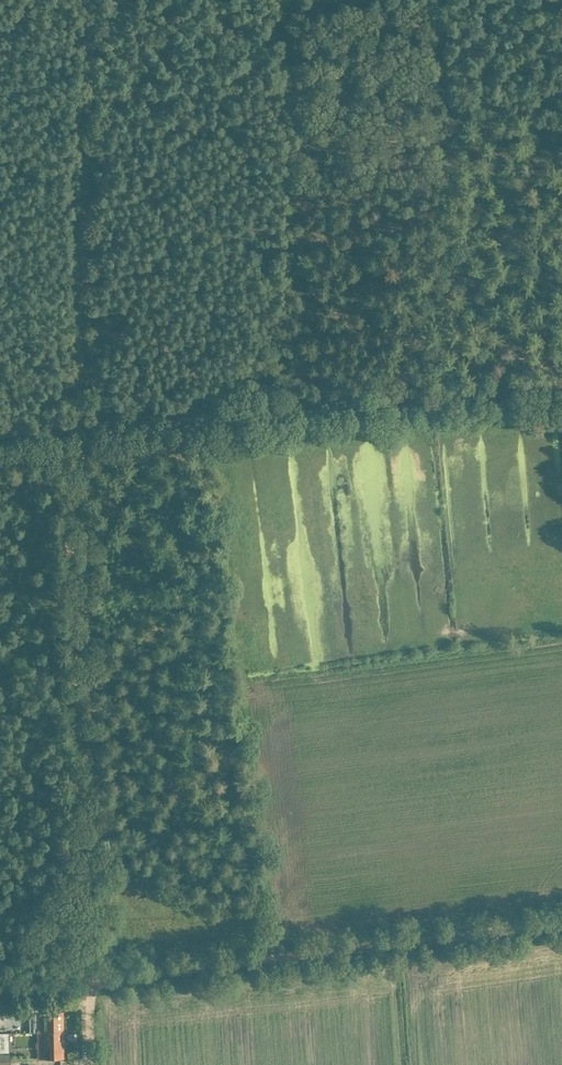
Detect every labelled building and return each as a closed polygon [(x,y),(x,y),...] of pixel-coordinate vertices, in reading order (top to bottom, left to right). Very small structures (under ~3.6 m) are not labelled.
[(35,1013),(35,1004),(16,1005),(16,1013),(35,1013)] [(63,1011),(38,1012),(39,1032),(37,1032),(38,1057),(64,1057),(63,1011)] [(10,1035),(10,1037),(0,1037),(0,1061),(9,1061),(9,1053),(5,1053),(5,1044),(19,1044),(18,1037),(14,1037),(14,1035),(10,1035)]
